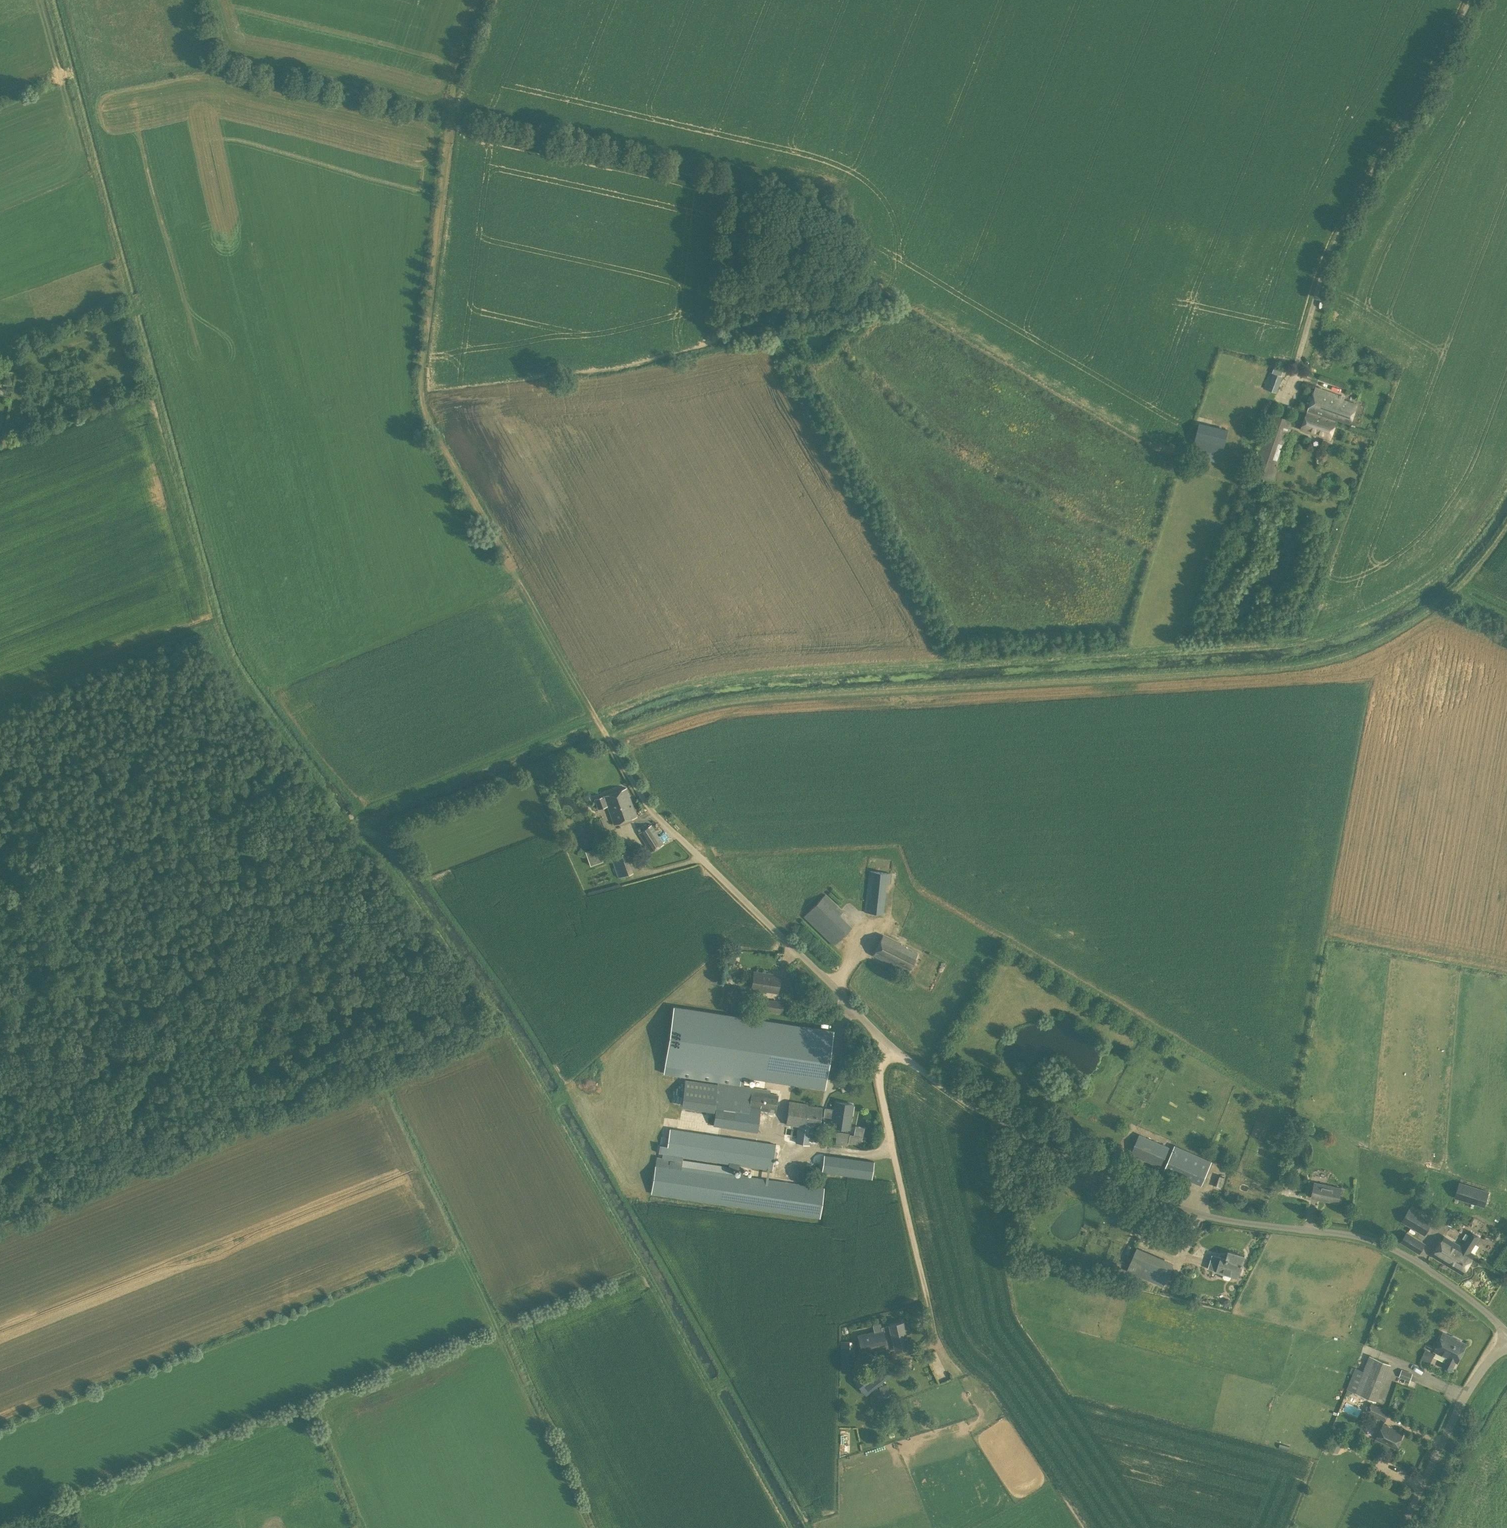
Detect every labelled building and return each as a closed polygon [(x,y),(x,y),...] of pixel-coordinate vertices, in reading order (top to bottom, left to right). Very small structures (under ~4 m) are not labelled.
[(1272,372),(1269,372),(1263,388),(1276,392),(1282,376),(1281,375),(1283,370),(1274,367),(1272,372)] [(1316,387),(1308,410),(1337,419),(1349,424),(1356,404),(1344,400),(1345,397),(1316,387)] [(1330,439),(1337,419),(1308,410),(1301,429),(1330,439)] [(1251,473),(1277,482),(1282,467),(1278,466),(1294,422),(1271,414),(1251,473)] [(1229,430),(1199,423),(1193,447),(1222,454),(1229,430)] [(636,816),(626,788),(604,796),(594,799),(598,809),(607,806),(614,824),(636,816)] [(638,833),(651,852),(663,843),(651,824),(638,833)] [(589,864),(602,860),(597,847),(585,851),(589,864)] [(611,857),(619,878),(633,872),(625,852),(611,857)] [(881,913),(884,885),(889,885),(890,873),(869,871),(864,911),(881,913)] [(852,926),(840,915),(843,911),(826,894),(805,916),(833,945),(852,926)] [(895,966),(896,965),(908,971),(917,954),(904,947),(905,946),(884,935),(873,955),(895,966)] [(751,989),(777,992),(779,975),(753,972),(751,989)] [(783,1002),(768,1000),(767,1011),(782,1013),(783,1002)] [(674,1007),(664,1073),(739,1084),(740,1075),(824,1088),(833,1031),(674,1007)] [(851,1049),(841,1047),(839,1066),(848,1068),(851,1049)] [(752,1088),(728,1084),(685,1078),(682,1103),(715,1107),(713,1126),(722,1127),(757,1132),(760,1111),(775,1114),(778,1095),(770,1094),(770,1091),(752,1088)] [(822,1107),(788,1101),(786,1125),(798,1127),(796,1142),(809,1145),(809,1141),(816,1142),(822,1107)] [(852,1104),(836,1102),(834,1110),(825,1108),(824,1114),(834,1115),(832,1127),(848,1129),(852,1104)] [(772,1169),(776,1145),(671,1130),(668,1154),(772,1169)] [(852,1141),(861,1143),(863,1137),(860,1136),(860,1135),(856,1134),(856,1135),(853,1135),(852,1141)] [(1169,1147),(1140,1134),(1131,1154),(1161,1167),(1169,1147)] [(1212,1161),(1175,1145),(1165,1169),(1202,1185),(1212,1161)] [(871,1179),(874,1162),(864,1160),(824,1155),(823,1162),(822,1170),(822,1171),(825,1172),(871,1179)] [(824,1188),(656,1163),(651,1194),(819,1219),(824,1188)] [(1224,1178),(1219,1176),(1216,1187),(1221,1189),(1224,1178)] [(1315,1182),(1312,1197),(1338,1203),(1341,1188),(1315,1182)] [(1459,1182),(1454,1198),(1484,1207),(1489,1191),(1459,1182)] [(1424,1236),(1432,1222),(1409,1208),(1401,1221),(1424,1236)] [(1139,1231),(1146,1234),(1150,1227),(1142,1223),(1139,1231)] [(1462,1273),(1473,1255),(1471,1253),(1480,1236),(1471,1230),(1461,1247),(1445,1237),(1434,1256),(1462,1273)] [(1406,1232),(1400,1242),(1419,1254),(1426,1243),(1406,1232)] [(1163,1286),(1172,1264),(1136,1249),(1126,1271),(1139,1276),(1163,1286)] [(1244,1256),(1229,1251),(1227,1257),(1221,1255),(1220,1257),(1212,1254),(1208,1268),(1238,1277),(1244,1256)] [(902,1323),(890,1326),(892,1334),(883,1336),(882,1330),(858,1336),(862,1353),(886,1347),(886,1350),(907,1346),(902,1323)] [(1443,1333),(1435,1351),(1447,1357),(1442,1367),(1451,1371),(1456,1361),(1457,1362),(1465,1344),(1443,1333)] [(840,1340),(840,1368),(854,1368),(854,1340),(840,1340)] [(1421,1358),(1429,1362),(1434,1354),(1425,1350),(1421,1358)] [(1391,1364),(1369,1356),(1355,1393),(1376,1401),(1391,1364)] [(865,1370),(855,1379),(862,1388),(867,1394),(878,1385),(876,1383),(891,1372),(881,1362),(868,1373),(865,1370)] [(1412,1374),(1402,1370),(1399,1377),(1410,1381),(1412,1374)] [(880,1385),(883,1397),(891,1395),(888,1383),(880,1385)] [(1371,1403),(1366,1412),(1385,1421),(1389,1412),(1371,1403)] [(1376,1438),(1396,1447),(1402,1434),(1383,1424),(1376,1438)] [(1345,1438),(1337,1434),(1330,1449),(1338,1453),(1345,1438)]
